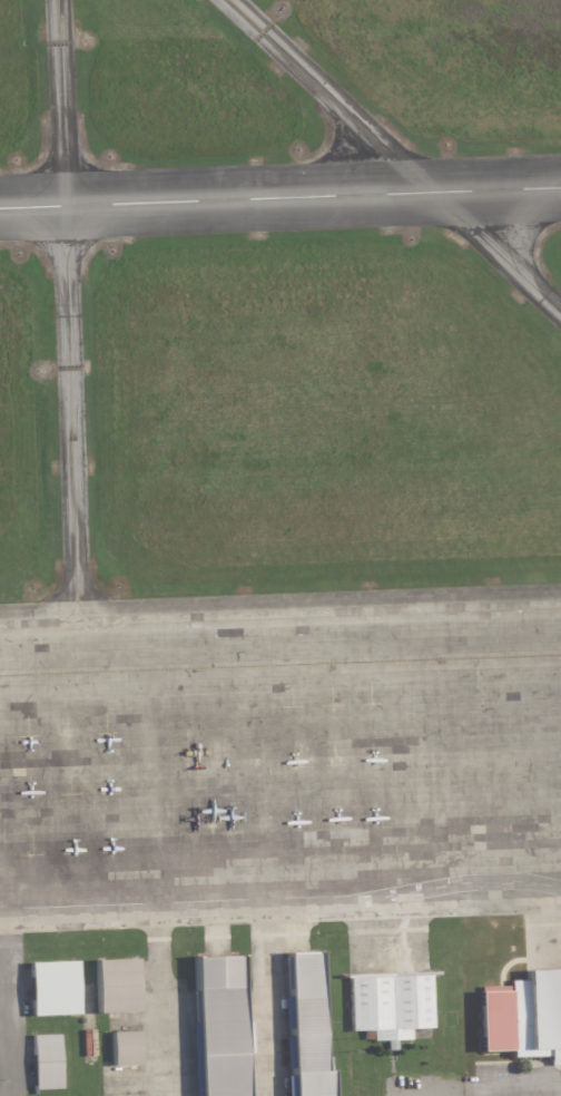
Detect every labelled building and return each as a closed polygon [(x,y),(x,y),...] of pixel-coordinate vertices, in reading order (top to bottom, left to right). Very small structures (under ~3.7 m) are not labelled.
[(327,1069),(328,1095),(288,1095),(284,953),(316,952),(319,1069),(327,1069)] [(243,956),(197,958),(202,1095),(248,1095),(243,956)] [(94,960),(95,1012),(136,1012),(135,959),(94,960)] [(26,962),(73,960),(77,1015),(28,1017),(26,962)] [(523,970),(560,969),(560,1058),(548,1058),(548,1055),(510,1056),(510,1049),(479,1050),(476,990),(509,989),(509,979),(523,979),(523,970)] [(346,973),(341,973),(341,979),(346,979),(348,1031),(372,1030),(373,1039),(385,1038),(386,1049),(394,1049),(393,1040),(411,1039),(411,1031),(430,1030),(427,977),(436,977),(435,970),(346,973)] [(109,1033),(110,1066),(139,1066),(138,1033),(109,1033)] [(30,1035),(32,1090),(60,1089),(58,1035),(30,1035)]
